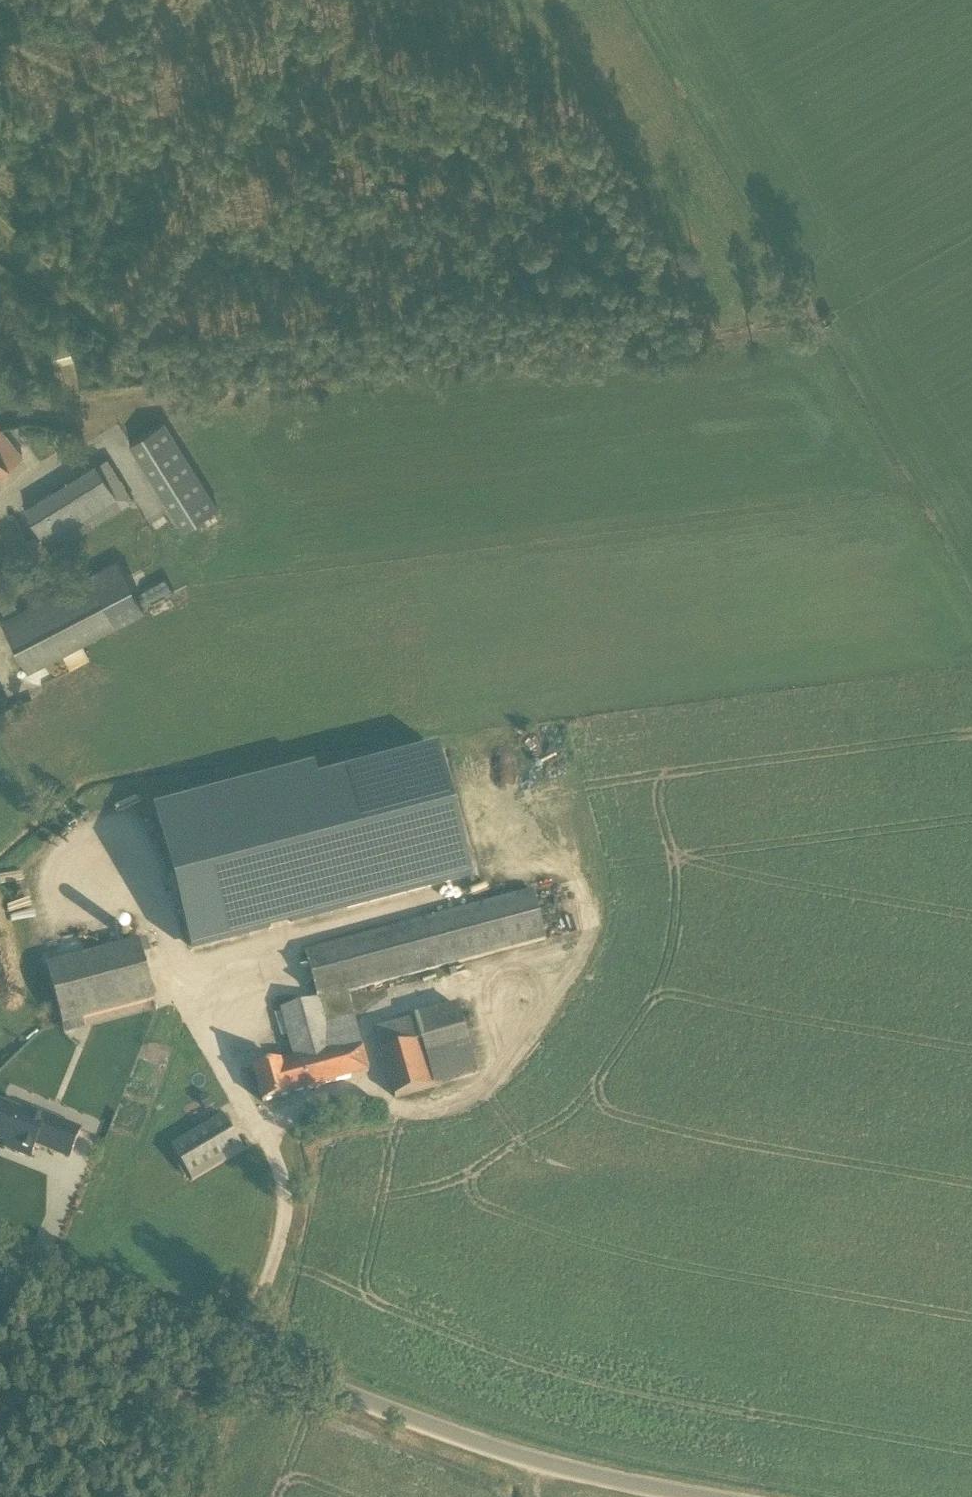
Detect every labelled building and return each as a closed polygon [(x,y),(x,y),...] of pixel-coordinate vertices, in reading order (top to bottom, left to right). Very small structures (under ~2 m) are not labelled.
[(36,336),(37,361),(70,360),(69,334),(36,336)] [(165,424),(131,444),(182,530),(216,510),(165,424)] [(0,432),(0,476),(8,469),(8,468),(21,457),(6,439),(0,432)] [(97,464),(41,497),(24,507),(44,540),(116,496),(97,465),(97,464)] [(114,624),(116,627),(145,611),(117,558),(88,574),(19,610),(13,598),(0,605),(0,607),(5,618),(1,620),(27,670),(114,624)] [(191,954),(472,879),(437,749),(315,782),(312,770),(153,813),(191,954)] [(368,1073),(347,993),(545,940),(533,892),(305,952),(318,999),(281,1010),(295,1060),(301,1058),(302,1062),(315,1058),(323,1086),(368,1073)] [(63,1027),(156,1002),(139,941),(46,966),(63,1027)] [(396,1098),(478,1074),(457,1004),(376,1028),(396,1098)] [(290,1095),(323,1086),(315,1058),(302,1062),(301,1058),(295,1060),(254,1071),(263,1103),(290,1095)] [(1,1106),(0,1108),(0,1141),(17,1148),(15,1153),(30,1159),(36,1146),(70,1159),(81,1131),(32,1112),(29,1116),(1,1106)] [(192,1181),(244,1150),(224,1116),(172,1147),(192,1181)]
